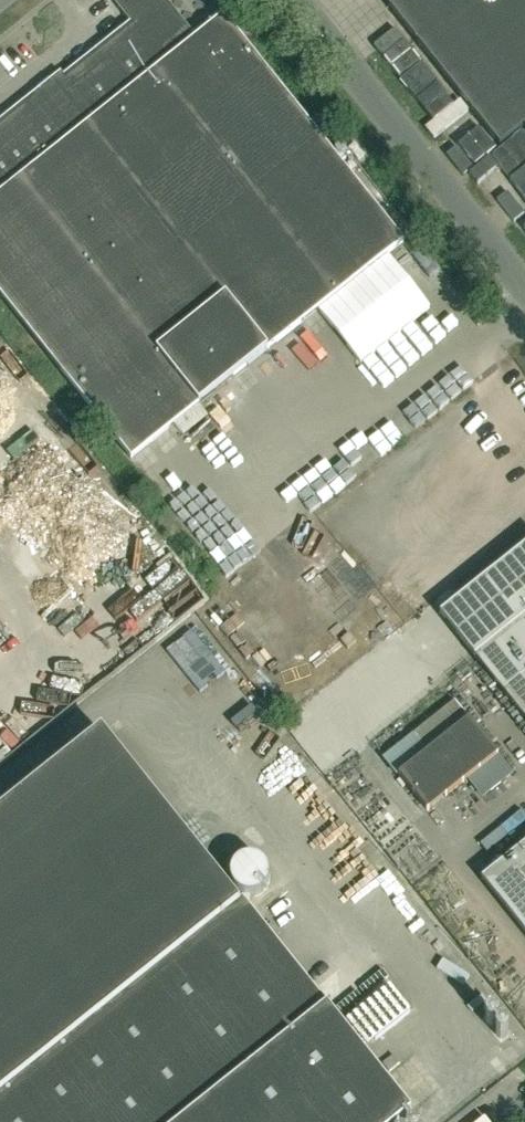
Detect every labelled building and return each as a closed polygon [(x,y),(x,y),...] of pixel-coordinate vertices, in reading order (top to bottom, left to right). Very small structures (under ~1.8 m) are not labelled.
[(0,123),(0,294),(131,459),(404,242),(224,16),(180,50),(172,40),(188,27),(167,0),(113,0),(132,24),(65,77),(69,82),(45,101),(38,92),(0,123)] [(500,145),(524,126),(524,127),(524,0),(385,0),(500,145)] [(440,614),(472,655),(475,658),(524,617),(524,547),(440,614)] [(475,658),(524,721),(524,617),(475,658)] [(124,641),(124,624),(104,624),(104,640),(124,641)] [(428,810),(470,777),(485,795),(513,773),(456,701),(418,732),(431,749),(399,774),(428,810)] [(411,1113),(243,902),(240,904),(102,732),(0,813),(0,1121),(400,1121),(411,1113)] [(518,850),(482,879),(524,934),(524,845),(518,850)]
